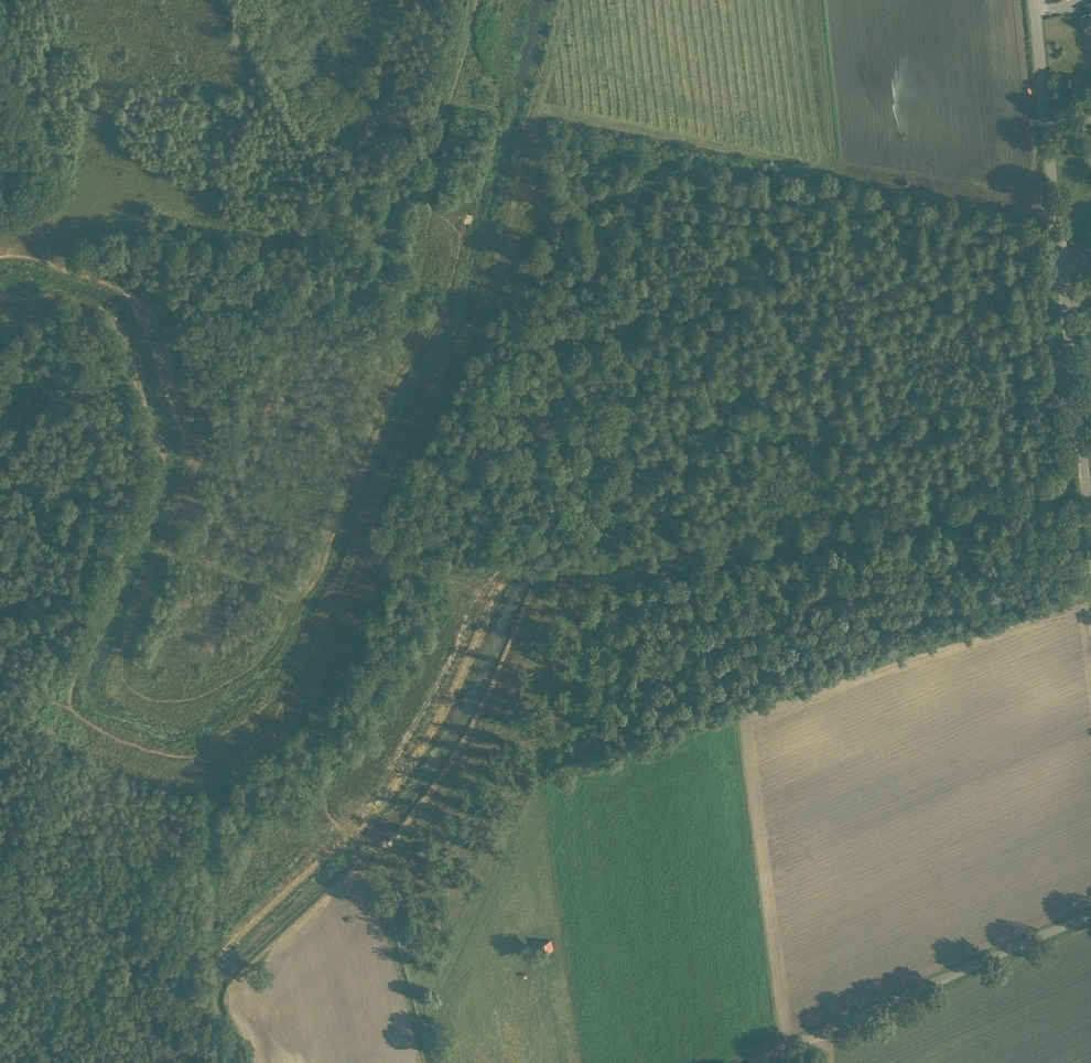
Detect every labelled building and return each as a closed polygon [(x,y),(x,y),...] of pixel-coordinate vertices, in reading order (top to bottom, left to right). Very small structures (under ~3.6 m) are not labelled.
[(1087,3),(1090,11),(1081,16),(1089,31),(1090,31),(1090,1),(1087,3)] [(539,953),(547,950),(553,949),(551,939),(537,943),(539,953)]
